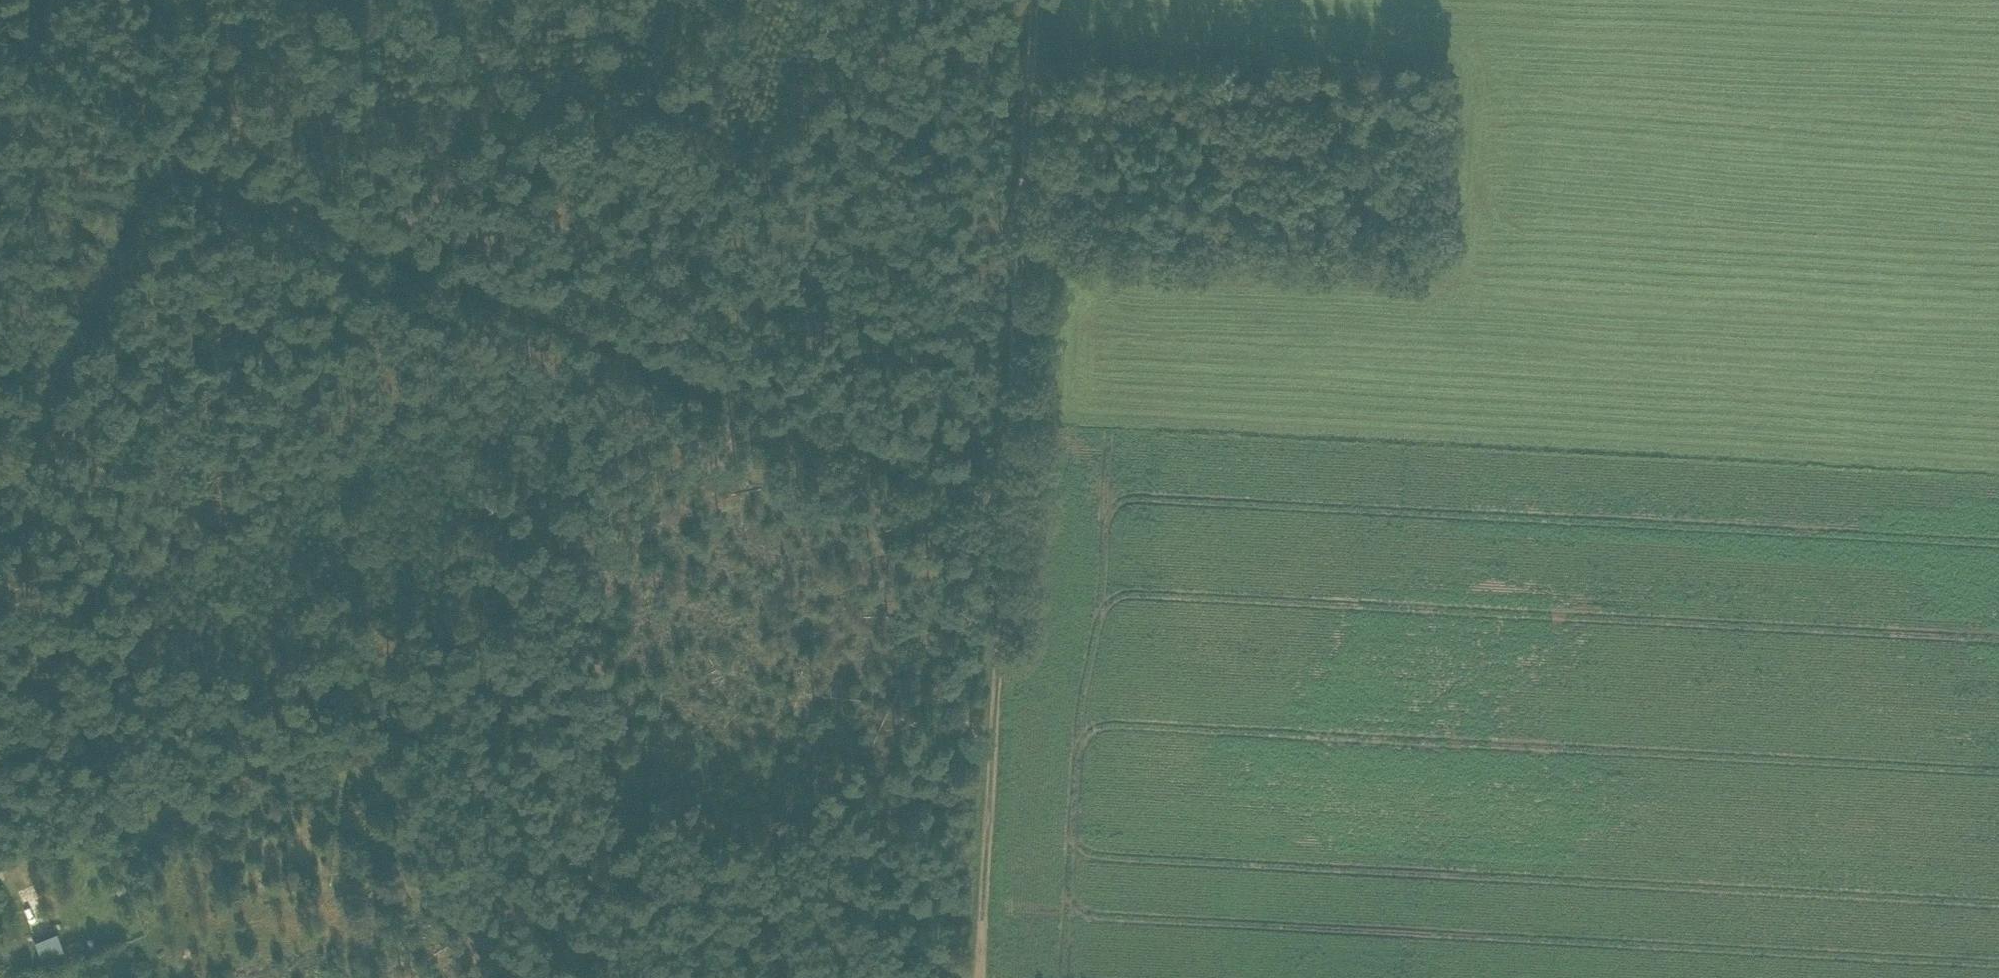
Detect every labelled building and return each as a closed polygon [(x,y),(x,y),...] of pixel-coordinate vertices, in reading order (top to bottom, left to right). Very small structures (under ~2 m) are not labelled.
[(43,959),(68,952),(62,929),(37,937),(43,959)]
